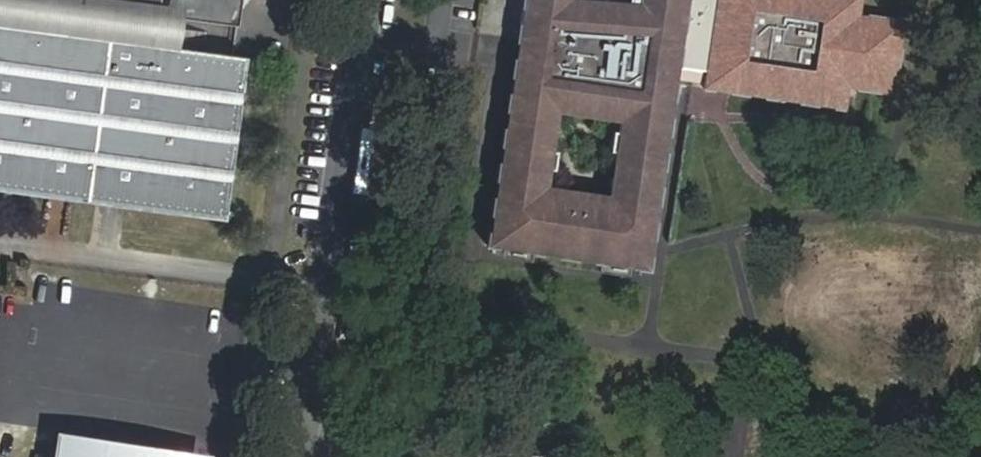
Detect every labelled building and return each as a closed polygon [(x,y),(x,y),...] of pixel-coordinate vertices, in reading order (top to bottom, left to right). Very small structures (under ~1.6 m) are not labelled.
[(180,12),(182,0),(0,0),(0,19),(176,42),(180,12)] [(180,12),(239,19),(241,0),(182,0),(180,12)] [(494,257),(655,282),(689,76),(717,80),(714,97),(857,120),(861,99),(905,106),(917,34),(872,27),(876,5),(842,0),(733,0),(732,2),(718,0),(538,0),(494,257)] [(224,213),(246,51),(176,42),(0,19),(0,184),(224,213)] [(64,443),(62,456),(158,456),(64,443)]
